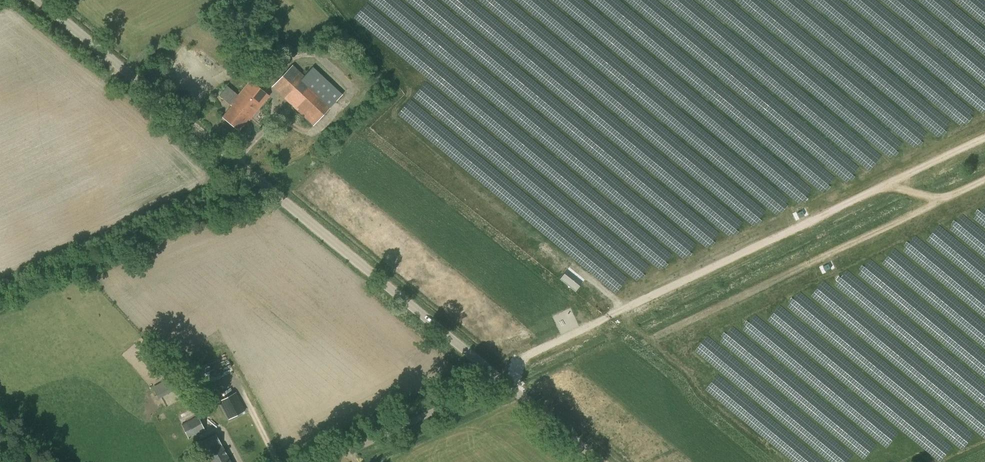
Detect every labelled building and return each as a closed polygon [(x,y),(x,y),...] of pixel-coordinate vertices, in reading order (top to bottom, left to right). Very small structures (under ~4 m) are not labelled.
[(272,87),(284,99),(293,107),(302,115),(313,126),(342,95),(312,67),(304,75),(293,65),(272,87)] [(223,117),(239,130),(246,121),(248,122),(269,95),(250,80),(238,95),(227,86),(220,96),(232,106),(223,117)] [(580,286),(564,273),(559,279),(575,291),(580,286)] [(161,381),(154,386),(161,397),(168,392),(161,381)] [(220,402),(229,419),(244,410),(236,393),(220,402)] [(182,407),(195,433),(212,424),(200,400),(192,404),(191,403),(182,407)] [(207,454),(208,454),(212,461),(231,461),(222,446),(216,433),(200,442),(207,454)]
